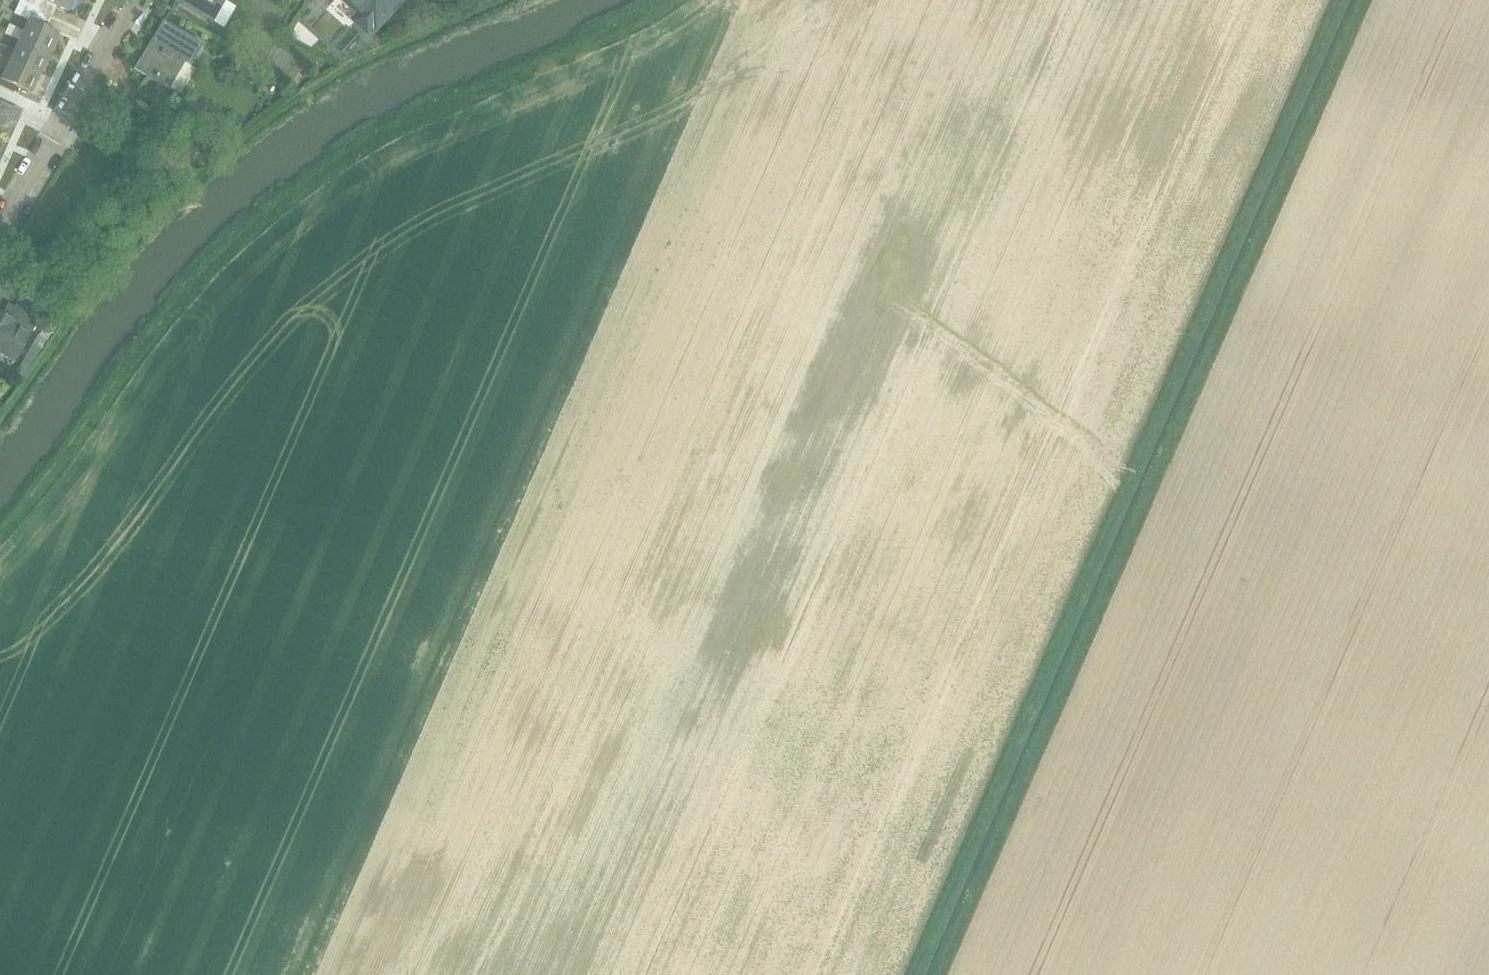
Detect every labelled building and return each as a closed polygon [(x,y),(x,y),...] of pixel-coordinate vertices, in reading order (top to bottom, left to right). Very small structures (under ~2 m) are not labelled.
[(52,18),(57,7),(69,12),(75,0),(21,0),(20,3),(52,18)] [(193,11),(212,23),(213,21),(224,28),(237,7),(225,0),(226,0),(177,0),(176,1),(193,11)] [(388,15),(402,1),(401,0),(344,0),(359,14),(353,20),(367,33),(373,27),(376,29),(388,15)] [(6,35),(19,41),(49,55),(59,34),(47,29),(52,18),(20,3),(15,14),(29,21),(23,32),(10,26),(6,35)] [(196,70),(184,63),(185,62),(190,65),(202,45),(163,22),(135,70),(168,90),(169,88),(181,95),(196,70)] [(10,61),(40,75),(49,55),(19,41),(14,52),(1,45),(0,47),(0,56),(10,61)] [(40,75),(10,61),(5,71),(0,69),(0,80),(31,94),(40,75)] [(2,355),(15,363),(34,332),(34,331),(45,311),(21,297),(15,307),(9,304),(3,314),(0,312),(0,358),(2,355)]
